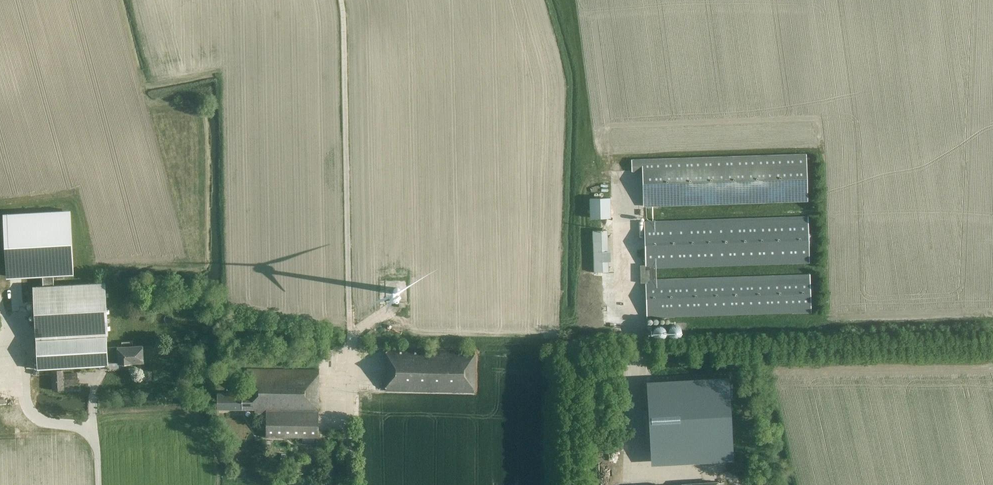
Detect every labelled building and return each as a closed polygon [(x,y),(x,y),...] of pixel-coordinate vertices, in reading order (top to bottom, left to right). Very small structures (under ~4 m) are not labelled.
[(632,171),(643,171),(644,208),(807,203),(806,191),(806,178),(806,163),(805,159),(805,153),(631,159),(632,171)] [(806,178),(806,191),(814,191),(813,178),(813,163),(806,163),(806,178)] [(611,216),(610,195),(589,196),(589,217),(611,216)] [(70,211),(7,214),(11,277),(43,276),(43,285),(53,285),(53,275),(73,274),(70,211)] [(808,233),(807,215),(644,220),(645,264),(640,264),(641,279),(646,279),(647,317),(811,312),(809,274),(650,279),(650,268),(809,263),(809,244),(815,244),(815,233),(808,233)] [(608,243),(593,243),(594,272),(608,271),(608,243)] [(108,334),(105,282),(47,285),(38,285),(33,286),(36,338),(107,334),(108,334)] [(107,334),(36,338),(38,369),(108,365),(107,347),(107,334)] [(108,365),(109,369),(119,368),(119,364),(121,363),(123,366),(127,365),(129,363),(144,362),(143,345),(133,346),(133,342),(123,342),(123,346),(107,347),(108,365)] [(386,390),(474,392),(475,349),(387,347),(386,390)] [(266,437),(318,437),(318,369),(246,368),(246,393),(217,393),(217,409),(255,409),(255,412),(258,412),(258,429),(266,429),(266,437)] [(62,374),(62,370),(50,371),(51,390),(63,389),(62,384),(76,384),(76,374),(62,374)] [(651,453),(733,448),(729,378),(647,383),(651,453)] [(276,465),(284,466),(286,453),(277,452),(276,465)]
